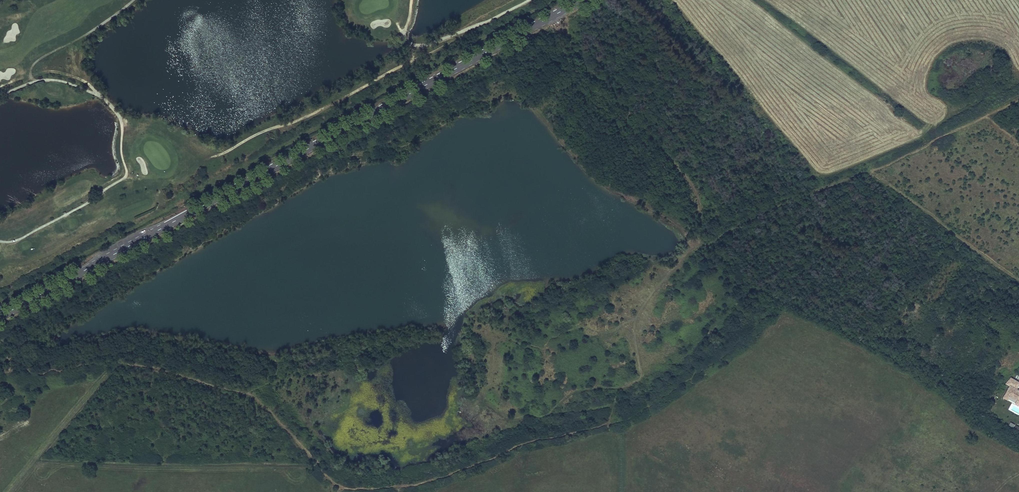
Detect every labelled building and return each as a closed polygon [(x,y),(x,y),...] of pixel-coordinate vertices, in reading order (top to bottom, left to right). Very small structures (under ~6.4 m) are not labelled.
[(1017,389),(1018,386),(1018,382),(1011,378),(1005,383),(1010,386),(1003,397),(1018,406),(1018,390),(1017,389)]
